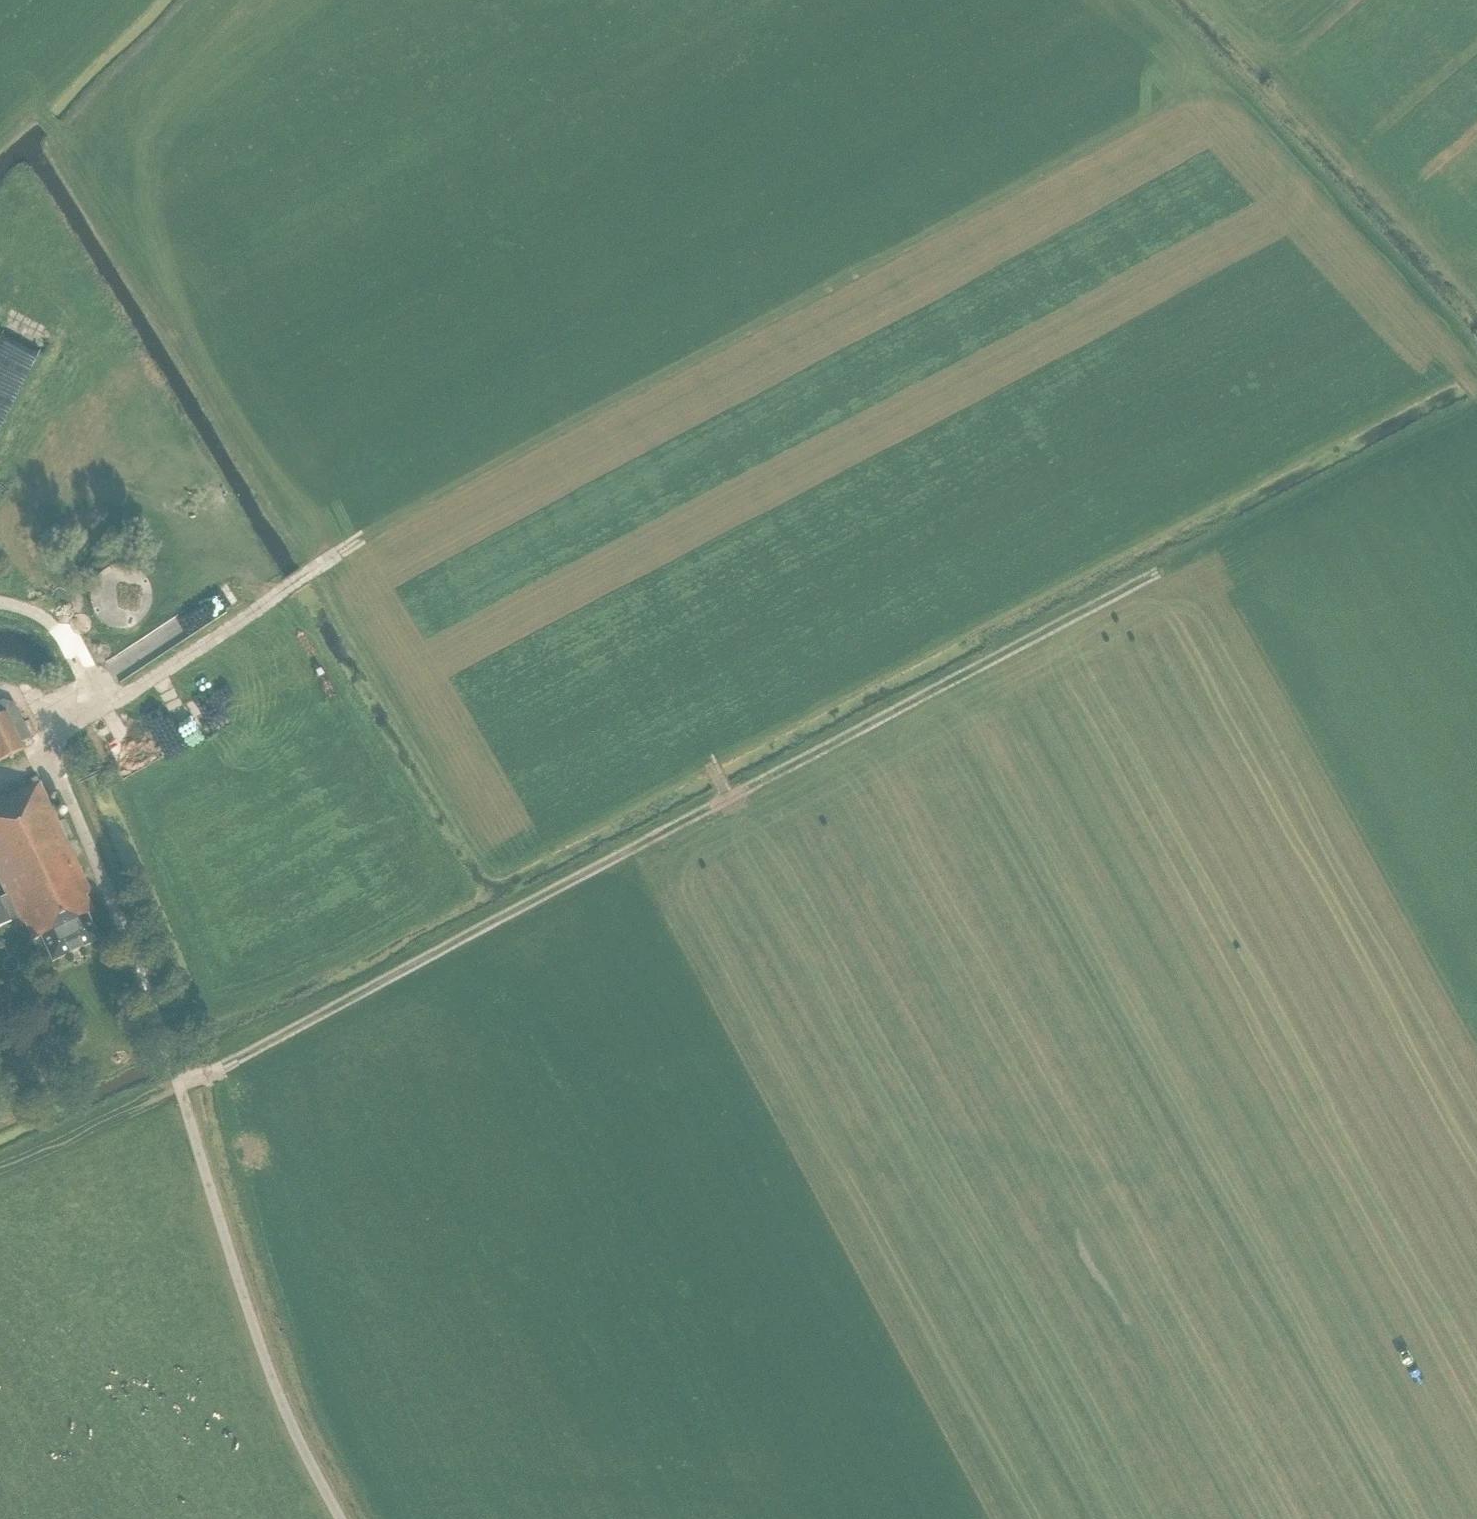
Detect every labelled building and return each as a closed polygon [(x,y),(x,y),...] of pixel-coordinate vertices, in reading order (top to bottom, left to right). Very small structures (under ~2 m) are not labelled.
[(89,595),(89,598),(89,601),(89,605),(90,608),(91,611),(93,614),(94,617),(97,619),(99,621),(101,624),(104,625),(107,627),(110,628),(113,629),(117,629),(120,630),(123,629),(126,629),(130,628),(133,627),(136,625),(138,624),(141,621),(143,619),(145,617),(147,614),(149,611),(150,608),(151,605),(151,601),(151,598),(151,595),(151,592),(150,588),(148,585),(147,583),(145,580),(143,577),(141,575),(138,573),(136,571),(133,570),(130,568),(126,567),(123,567),(120,567),(117,567),(113,567),(110,568),(107,570),(104,571),(101,573),(99,575),(97,577),(94,580),(93,582),(91,585),(90,588),(89,592),(89,595)] [(24,750),(21,742),(30,737),(14,705),(2,700),(0,701),(0,763),(24,750)] [(17,920),(20,927),(25,925),(33,942),(40,939),(51,964),(97,943),(86,918),(93,915),(85,898),(91,895),(40,784),(0,802),(0,884),(6,896),(0,899),(0,928),(17,920)]
